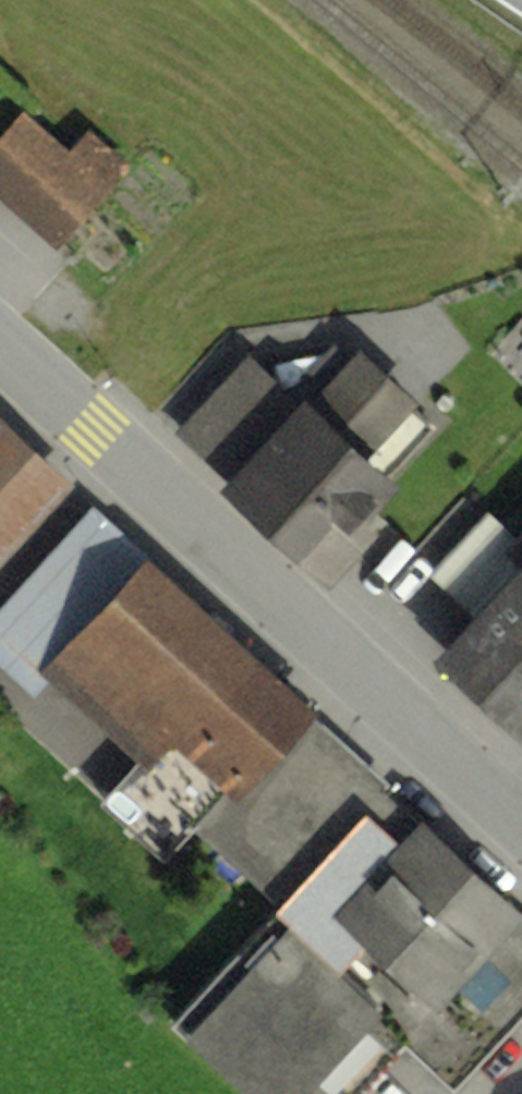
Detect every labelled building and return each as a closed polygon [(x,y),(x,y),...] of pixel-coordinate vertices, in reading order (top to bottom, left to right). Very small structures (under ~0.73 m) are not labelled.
[(18,121),(0,143),(0,194),(66,247),(129,169),(83,132),(63,157),(18,121)] [(319,369),(384,424),(425,375),(361,320),(319,369)] [(273,404),(201,495),(319,579),(384,479),(273,404)] [(0,433),(0,544),(56,489),(0,433)] [(430,657),(521,736),(521,552),(430,657)] [(296,708),(133,559),(53,647),(216,795),(296,708)] [(498,915),(399,823),(318,909),(417,1002),(498,915)] [(271,915),(169,1023),(245,1093),(272,1093),(361,999),(271,915)]
